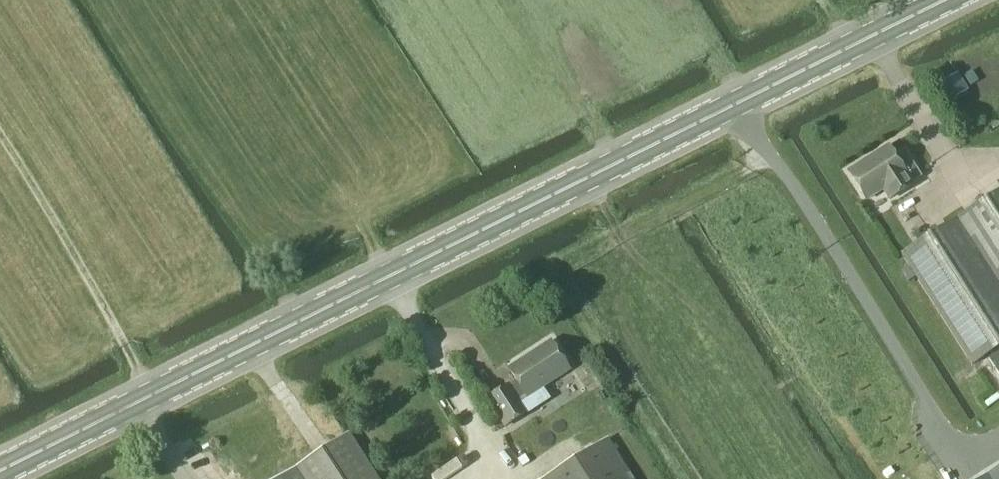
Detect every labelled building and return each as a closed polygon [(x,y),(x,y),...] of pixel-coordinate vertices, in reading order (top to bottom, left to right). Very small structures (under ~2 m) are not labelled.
[(957,74),(944,82),(955,100),(968,92),(957,74)] [(887,148),(847,173),(865,201),(882,190),(889,201),(911,186),(907,179),(917,172),(904,152),(894,158),(887,148)] [(998,348),(998,193),(900,256),(971,366),(998,348)] [(509,388),(508,386),(488,400),(506,426),(526,413),(518,401),(527,396),(528,397),(569,370),(551,343),(510,370),(518,382),(509,388)] [(348,434),(278,478),(378,478),(348,434)] [(607,439),(543,478),(632,478),(607,439)] [(990,478),(998,478),(998,467),(987,475),(990,478)]
